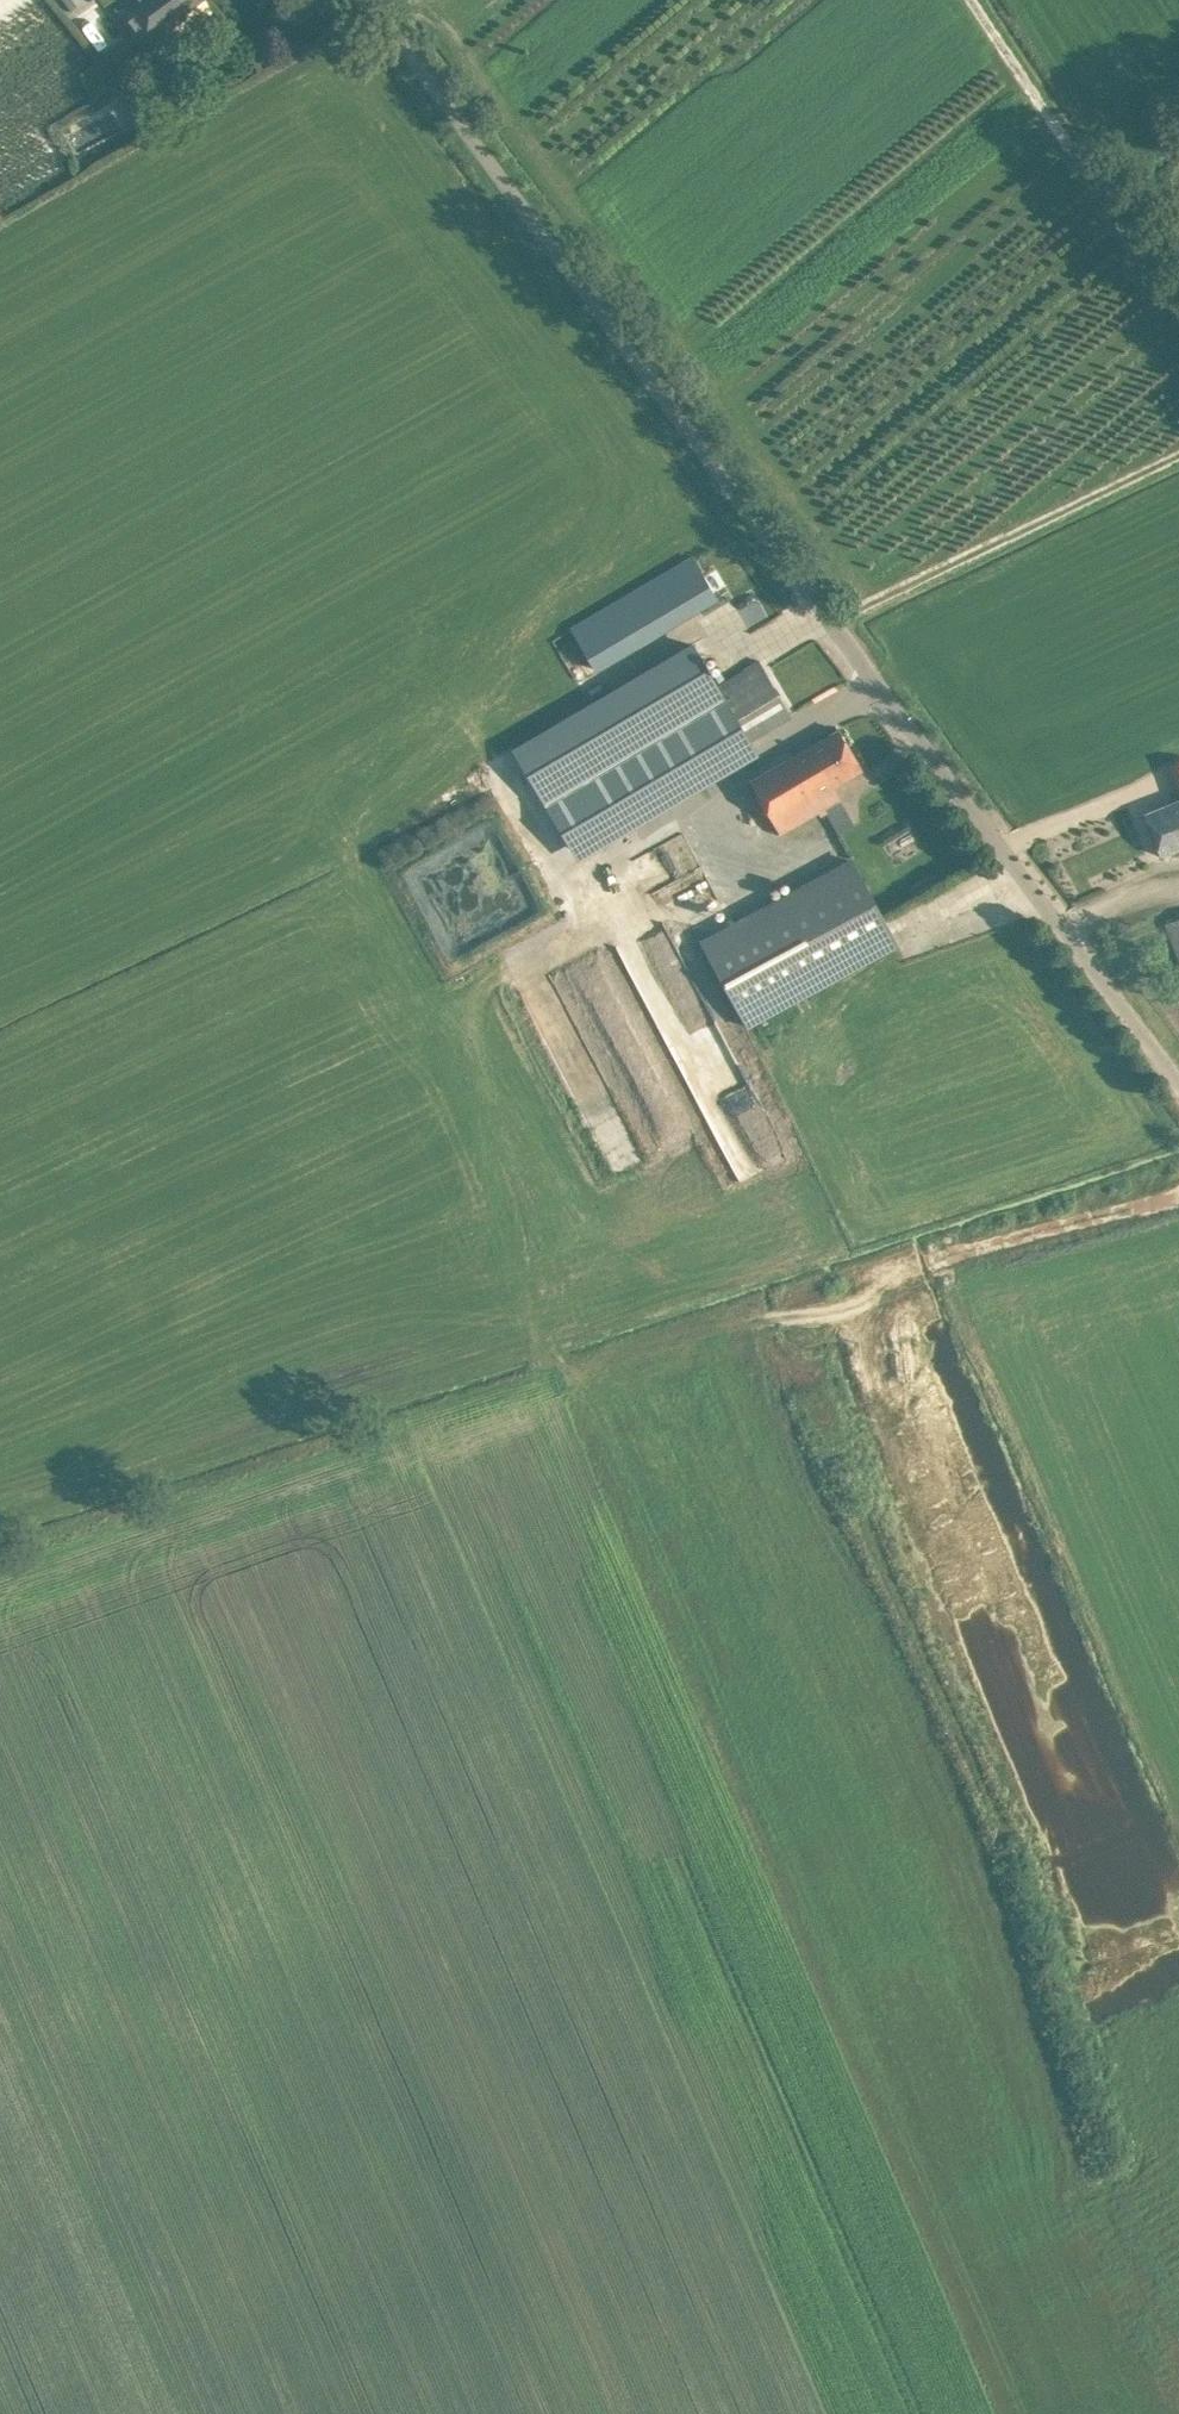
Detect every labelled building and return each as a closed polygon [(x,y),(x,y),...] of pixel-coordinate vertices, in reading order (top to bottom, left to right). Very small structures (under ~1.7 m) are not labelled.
[(200,0),(126,0),(117,7),(146,45),(183,18),(180,15),(200,0)] [(125,88),(138,78),(117,52),(104,62),(90,73),(110,99),(125,88)] [(693,556),(573,628),(597,668),(717,597),(693,556)] [(751,741),(719,685),(693,642),(513,748),(576,855),(755,749),(751,741)] [(751,741),(794,716),(761,660),(719,685),(751,741)] [(751,779),(780,832),(819,810),(821,815),(827,811),(825,807),(840,798),(833,786),(863,769),(839,728),(751,779)] [(1170,764),(1178,788),(1178,760),(1170,764)] [(1145,812),(1162,854),(1178,848),(1178,799),(1145,812)] [(749,1026),(903,944),(856,857),(702,939),(749,1026)] [(1178,956),(1178,917),(1166,922),(1178,956)]
